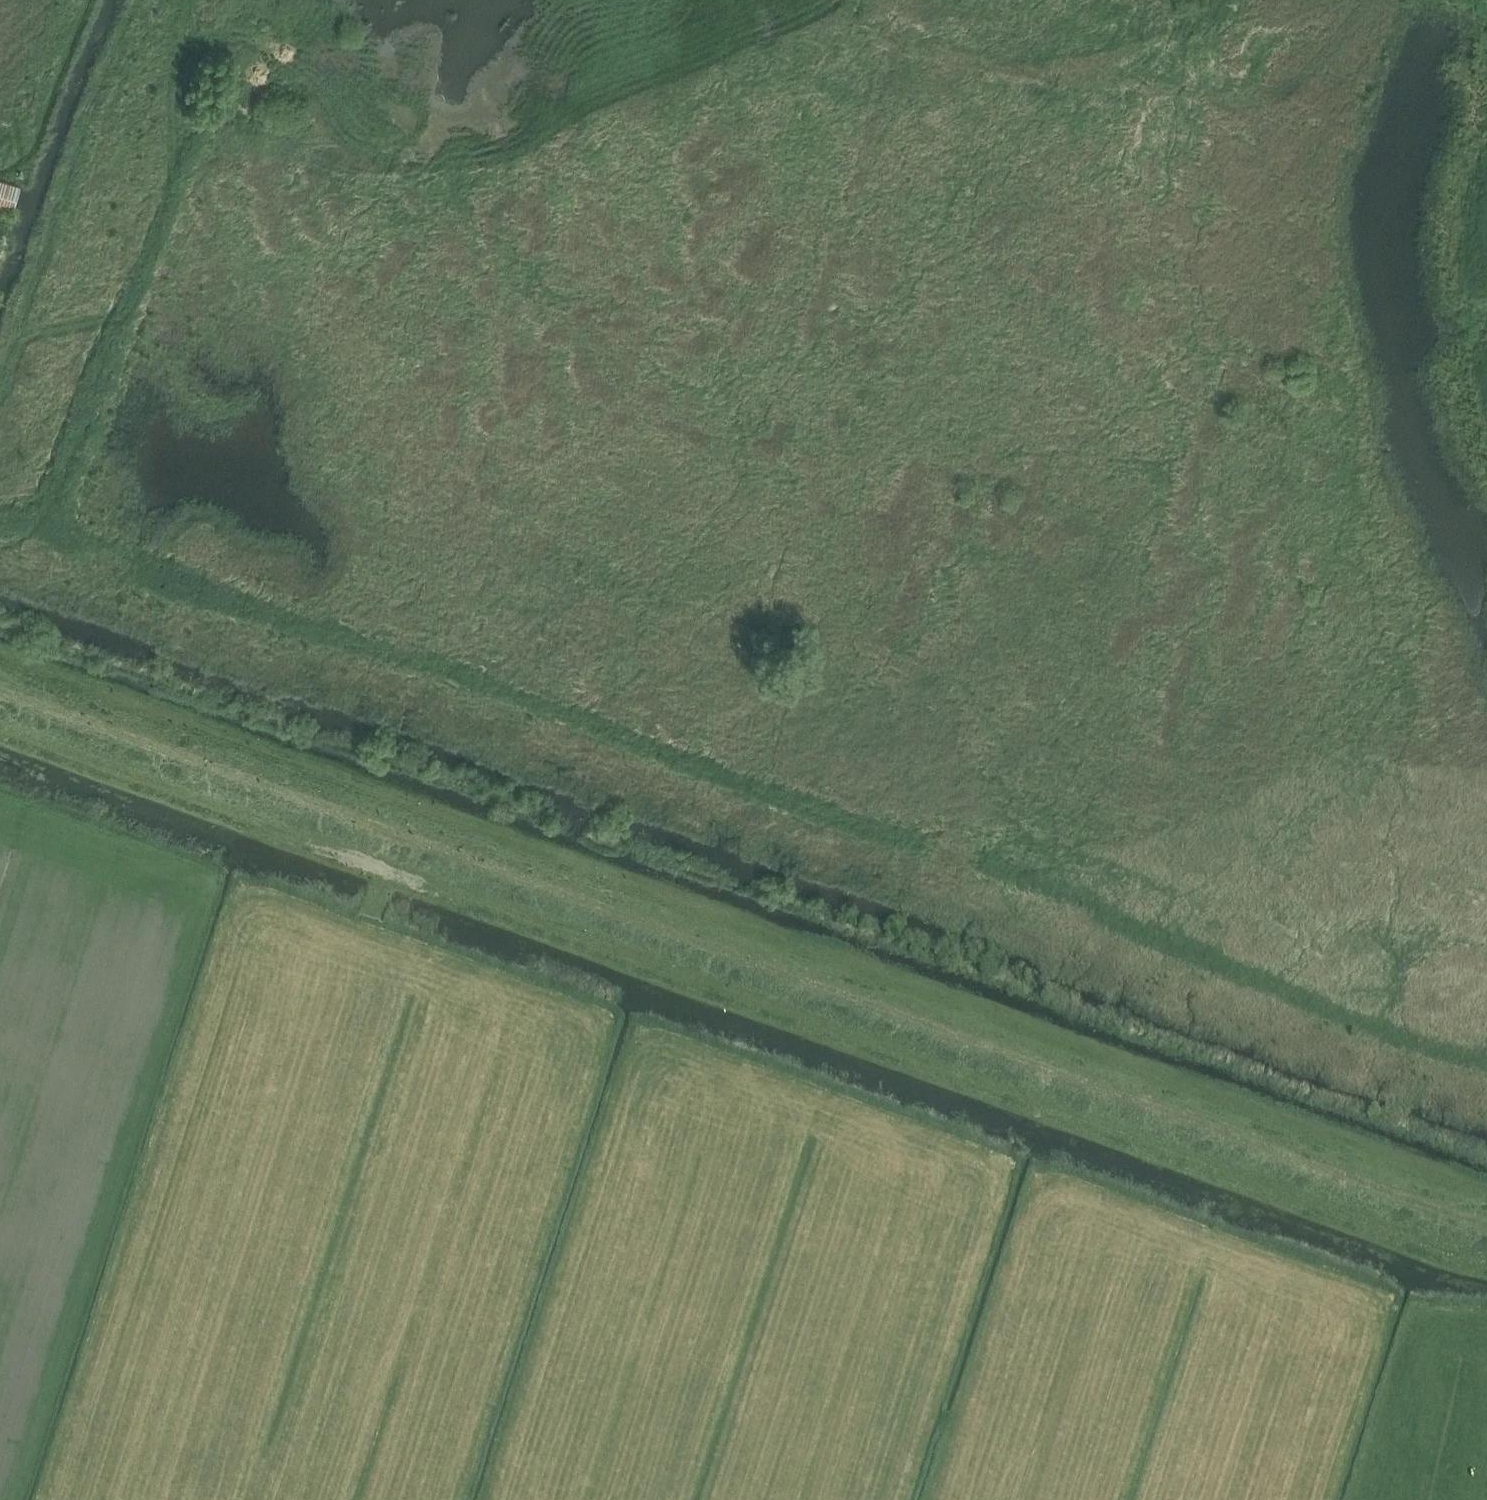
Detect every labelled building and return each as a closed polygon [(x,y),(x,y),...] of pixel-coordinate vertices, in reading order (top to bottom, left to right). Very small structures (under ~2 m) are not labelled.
[(21,187),(0,181),(0,206),(14,210),(21,187)]
